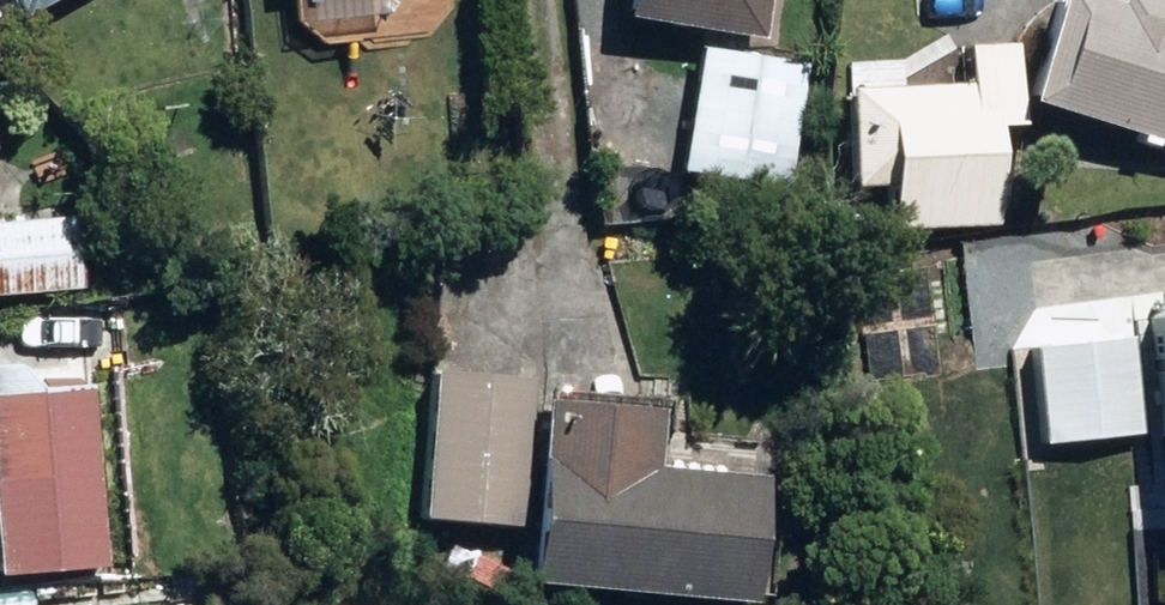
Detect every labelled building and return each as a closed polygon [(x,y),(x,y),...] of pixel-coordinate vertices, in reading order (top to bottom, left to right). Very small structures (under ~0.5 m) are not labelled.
[(25,20),(61,0),(14,0),(25,20)] [(767,43),(773,0),(635,0),(632,23),(767,43)] [(1164,146),(1164,5),(1149,0),(1124,0),(1121,10),(1088,0),(1067,0),(1035,106),(1164,146)] [(890,188),(892,235),(1004,230),(1000,131),(1024,130),(1021,45),(971,47),(973,87),(849,92),(853,190),(890,188)] [(686,176),(791,192),(809,68),(704,52),(686,176)] [(86,292),(81,221),(0,226),(0,298),(86,292)] [(3,548),(6,580),(111,571),(90,312),(0,319),(0,548),(3,548)] [(1037,350),(1045,450),(1143,441),(1134,341),(1037,350)] [(421,523),(528,530),(537,383),(431,376),(421,523)] [(738,604),(762,604),(771,479),(660,472),(664,413),(547,406),(534,592),(738,604)] [(1108,504),(1109,518),(1127,517),(1125,503),(1135,503),(1133,471),(1100,472),(1103,504),(1108,504)]
